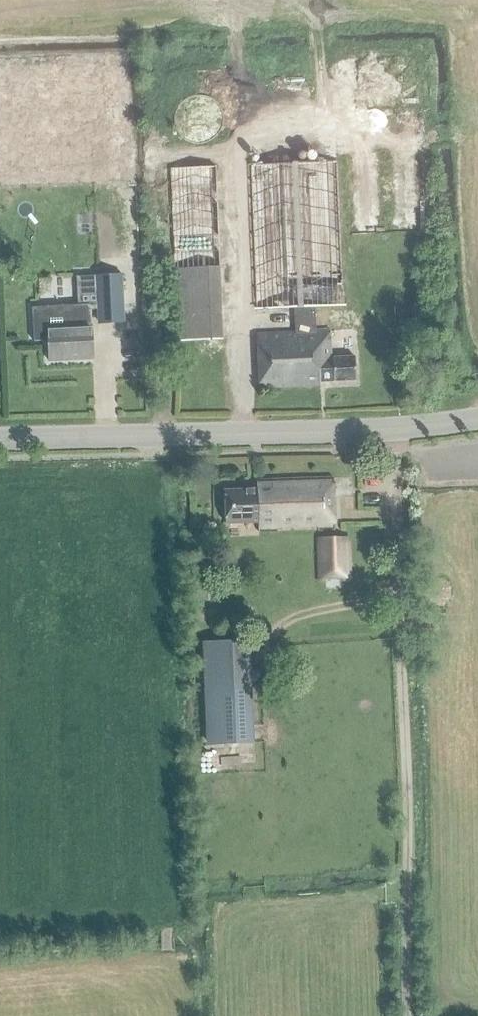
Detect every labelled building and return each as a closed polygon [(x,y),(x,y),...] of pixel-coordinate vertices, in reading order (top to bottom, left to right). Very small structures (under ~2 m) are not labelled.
[(224,124),(225,120),(224,116),(223,111),(221,107),(219,104),(216,101),(212,98),(208,97),(204,95),(200,95),(195,95),(191,97),(187,98),(184,101),(181,104),(178,107),(176,111),(175,116),(175,120),(175,124),(176,128),(178,132),(181,136),(184,139),(187,142),(191,143),(195,144),(200,145),(204,145),(208,143),(212,142),(216,139),(219,136),(221,132),(223,128),(224,124)] [(256,337),(259,394),(319,391),(319,385),(358,382),(357,358),(330,360),(328,332),(315,333),(314,308),(342,306),(333,160),(247,165),(255,311),(291,309),(293,335),(256,337)] [(164,171),(174,345),(222,342),(212,169),(164,171)] [(99,324),(125,323),(122,275),(96,276),(98,309),(99,324)] [(48,365),(49,365),(49,362),(75,360),(76,363),(92,363),(90,329),(92,329),(91,309),(79,310),(79,306),(31,308),(33,342),(46,341),(48,365)] [(223,524),(255,523),(255,532),(332,530),(331,479),(254,481),(254,491),(223,492),(223,524)] [(318,582),(346,582),(345,540),(317,541),(318,582)] [(206,643),(208,694),(235,693),(233,642),(206,643)]
